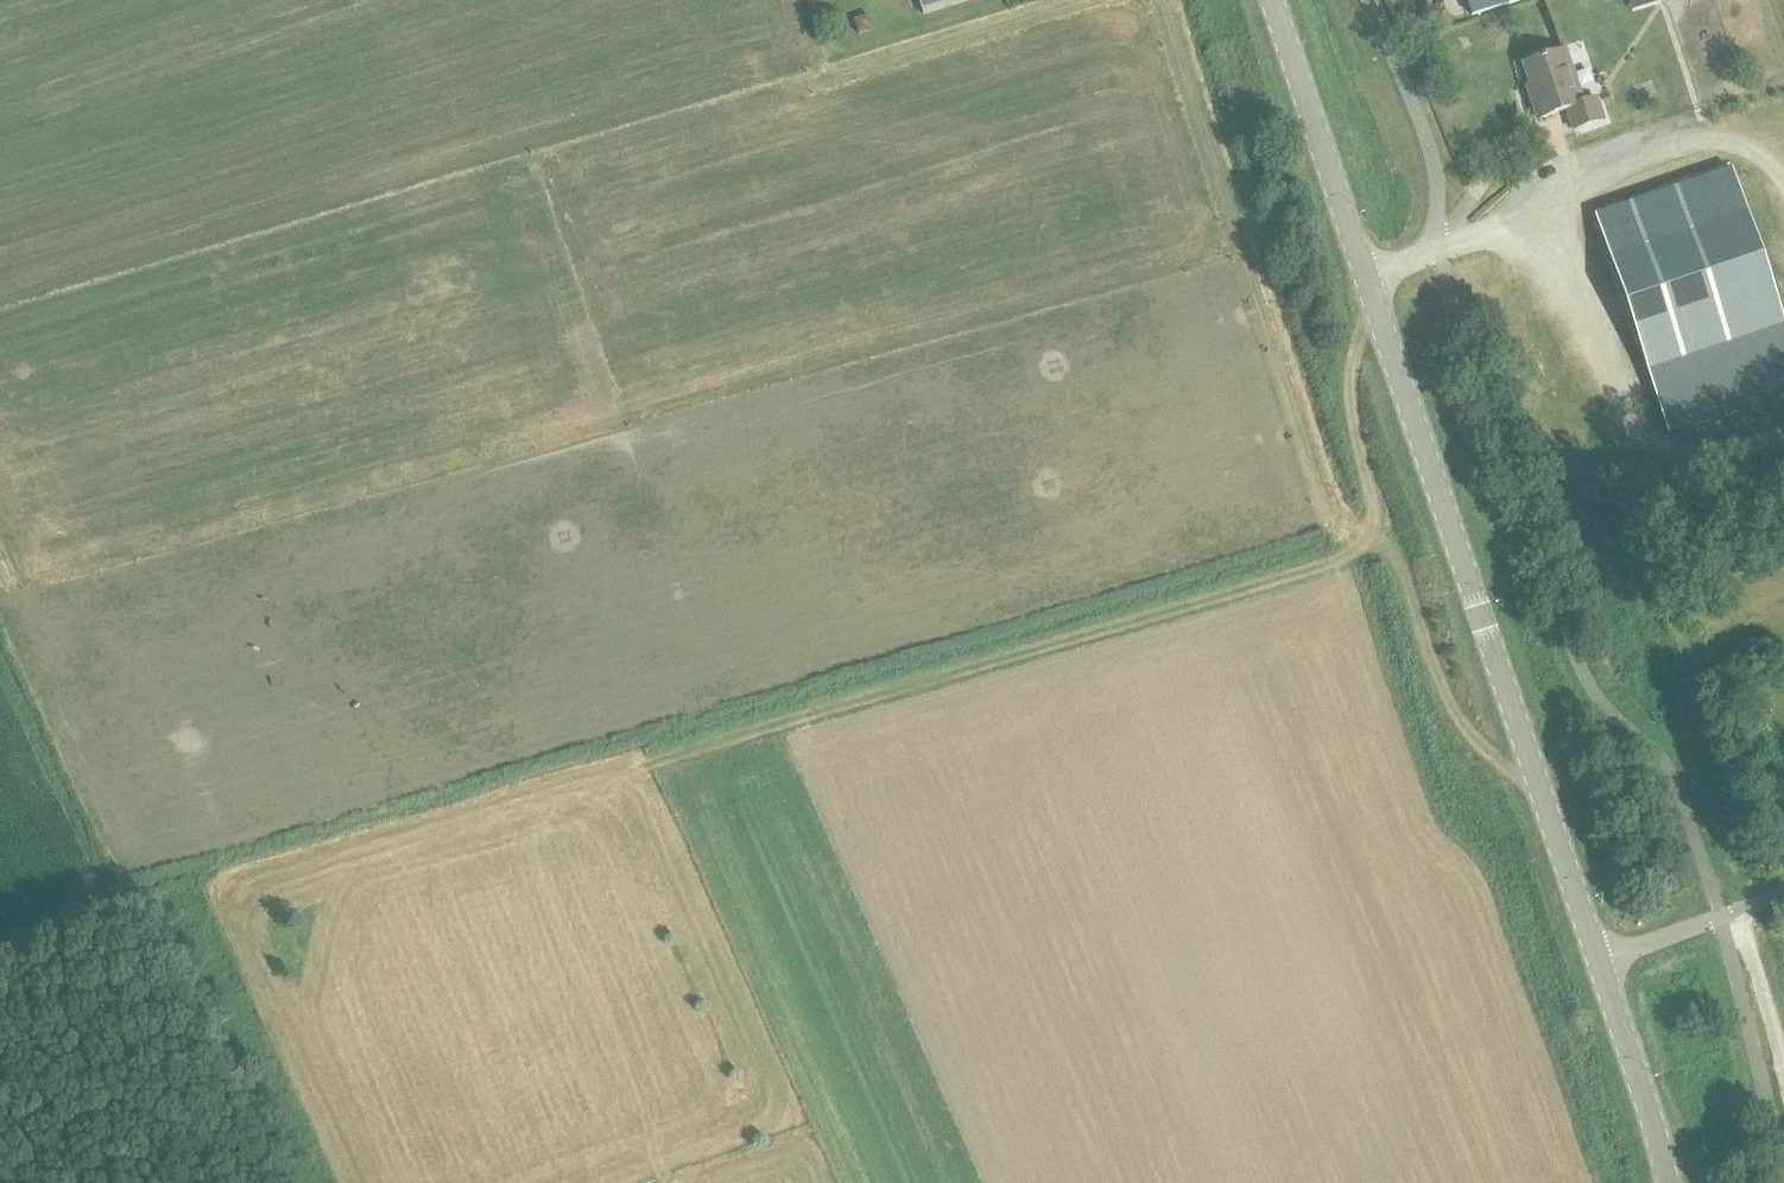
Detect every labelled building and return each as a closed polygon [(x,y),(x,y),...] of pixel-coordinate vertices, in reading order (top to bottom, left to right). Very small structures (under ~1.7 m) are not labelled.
[(922,14),(967,0),(918,0),(922,14)] [(1472,16),(1523,0),(1467,0),(1472,16)] [(862,29),(877,25),(872,9),(858,13),(862,29)] [(1567,110),(1574,130),(1604,120),(1597,98),(1583,103),(1565,50),(1524,64),(1535,96),(1531,97),(1539,120),(1567,110)] [(1669,434),(1783,395),(1783,323),(1732,170),(1596,216),(1669,434)]
